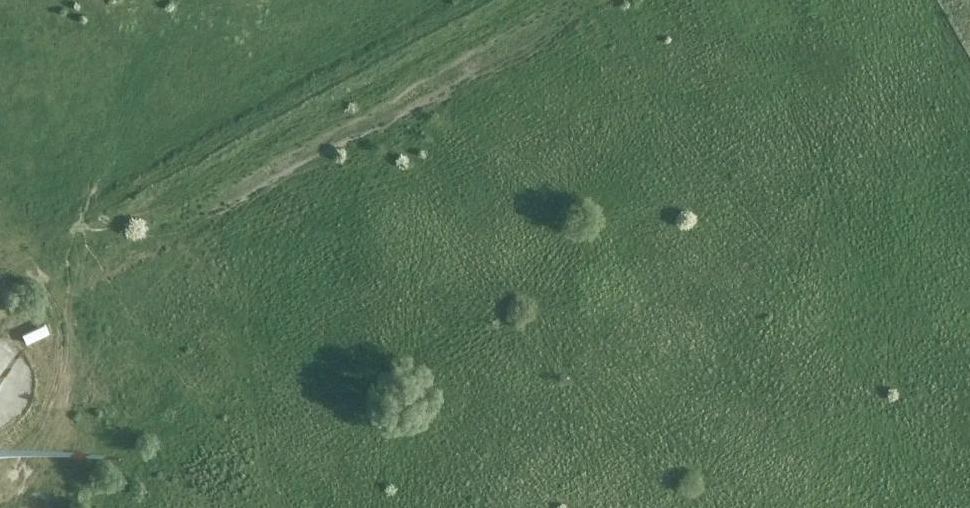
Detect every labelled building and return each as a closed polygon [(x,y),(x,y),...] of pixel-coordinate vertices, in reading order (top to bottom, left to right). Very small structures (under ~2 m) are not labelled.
[(52,320),(28,330),(33,341),(57,331),(52,320)]
